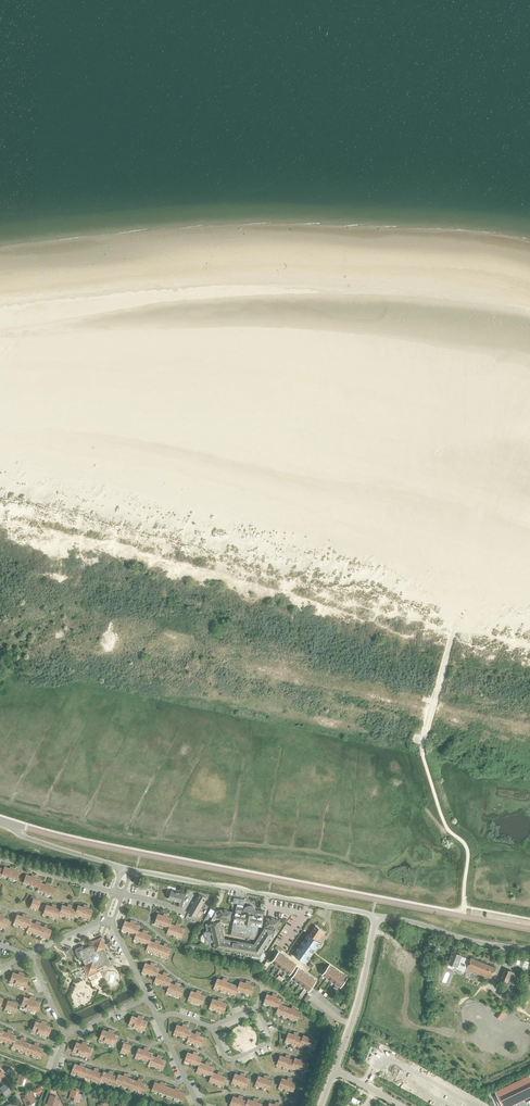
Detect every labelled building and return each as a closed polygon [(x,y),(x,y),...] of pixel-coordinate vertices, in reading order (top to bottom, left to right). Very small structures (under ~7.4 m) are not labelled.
[(9,877),(12,868),(10,867),(9,868),(4,866),(3,869),(1,875),(9,877)] [(12,868),(9,877),(16,880),(19,872),(14,870),(15,868),(12,868)] [(31,885),(34,875),(32,875),(31,876),(26,874),(23,883),(31,885)] [(40,882),(41,880),(36,878),(37,876),(34,875),(31,885),(38,888),(40,882)] [(45,884),(40,882),(38,888),(37,891),(44,893),(48,883),(46,883),(45,884)] [(48,883),(44,893),(52,896),(55,888),(50,886),(51,884),(48,883)] [(245,893),(227,889),(226,895),(244,899),(245,893)] [(182,892),(182,894),(171,891),(169,899),(180,902),(178,906),(182,907),(186,893),(182,892)] [(188,912),(196,917),(207,898),(199,894),(188,912)] [(30,907),(37,909),(40,901),(33,898),(34,897),(31,896),(30,899),(32,900),(30,907)] [(50,916),(54,905),(52,904),(51,906),(46,905),(43,913),(50,916)] [(66,916),(70,905),(68,904),(67,907),(62,905),(60,910),(59,913),(66,916)] [(82,916),(86,905),(84,904),(83,907),(78,905),(76,910),(75,914),(82,916)] [(60,910),(55,908),(56,905),(54,905),(50,916),(57,918),(59,913),(60,910)] [(76,910),(71,908),(72,906),(70,905),(66,916),(73,918),(75,914),(76,910)] [(86,905),(82,916),(89,919),(92,910),(87,908),(88,906),(86,905)] [(235,912),(231,933),(256,938),(258,926),(262,926),(263,917),(263,916),(264,911),(257,910),(256,913),(256,912),(256,911),(255,910),(255,909),(254,908),(254,907),(253,907),(252,906),(251,906),(250,906),(249,906),(248,906),(247,906),(246,907),(245,908),(244,908),(244,909),(244,910),(243,911),(243,907),(236,906),(235,911),(236,911),(235,912)] [(201,937),(201,939),(202,941),(204,942),(206,942),(206,944),(213,942),(215,949),(252,955),(251,957),(261,959),(264,953),(263,952),(276,928),(278,929),(279,920),(266,917),(265,927),(254,944),(225,938),(220,921),(221,919),(230,921),(232,911),(219,909),(219,911),(216,911),(211,920),(211,922),(205,924),(207,931),(204,932),(204,934),(202,935),(201,937)] [(162,925),(166,914),(164,913),(163,916),(158,914),(155,922),(162,925)] [(0,919),(0,926),(5,928),(8,920),(3,918),(4,915),(2,914),(0,919)] [(21,925),(25,914),(23,914),(22,916),(17,914),(13,923),(21,925)] [(30,922),(31,919),(26,918),(27,915),(25,914),(21,925),(27,928),(28,928),(30,922)] [(170,924),(171,924),(172,919),(167,917),(168,914),(166,914),(162,925),(169,927),(170,924)] [(129,932),(133,921),(131,920),(130,922),(125,921),(122,929),(129,932)] [(34,933),(38,922),(36,921),(35,924),(30,922),(28,928),(27,928),(27,930),(34,933)] [(137,931),(138,931),(139,926),(134,924),(135,921),(133,921),(129,932),(136,934),(137,931)] [(41,935),(45,924),(44,927),(39,925),(40,923),(38,922),(34,933),(41,935)] [(174,935),(178,924),(176,923),(175,926),(171,924),(170,924),(169,927),(167,932),(174,935)] [(45,924),(41,935),(48,938),(51,930),(46,928),(47,925),(45,924)] [(178,924),(174,935),(182,937),(185,929),(179,927),(180,924),(178,924)] [(321,943),(317,940),(320,936),(321,937),(322,936),(323,936),(324,935),(326,932),(316,925),(309,934),(308,933),(293,954),(306,963),(321,943)] [(141,942),(145,931),(143,930),(142,932),(138,931),(137,931),(136,934),(134,939),(141,942)] [(150,941),(152,936),(146,934),(147,931),(145,931),(141,942),(148,944),(150,941)] [(102,937),(92,942),(93,944),(97,951),(103,948),(106,947),(102,937)] [(154,952),(158,941),(156,940),(155,942),(150,941),(148,944),(146,949),(154,952)] [(161,954),(165,943),(164,946),(159,944),(160,941),(158,941),(154,952),(161,954)] [(165,943),(161,954),(168,957),(171,948),(166,946),(167,944),(165,943)] [(109,960),(103,948),(97,951),(93,944),(84,948),(82,945),(76,948),(75,951),(77,956),(81,955),(85,965),(92,962),(96,969),(107,964),(108,967),(113,965),(114,962),(112,959),(109,960)] [(276,965),(283,955),(278,951),(271,962),(276,965)] [(448,967),(453,969),(454,966),(465,971),(466,968),(470,959),(461,956),(462,955),(452,951),(447,963),(449,963),(448,967)] [(280,968),(288,958),(283,955),(276,965),(280,968)] [(466,968),(491,979),(496,968),(470,957),(470,959),(466,968)] [(514,963),(527,968),(529,962),(517,957),(514,963)] [(285,972),(292,961),(288,958),(280,968),(285,972)] [(297,965),(292,961),(285,972),(289,975),(297,965)] [(83,966),(87,975),(97,971),(96,969),(92,962),(85,965),(83,966)] [(149,974),(153,963),(151,962),(150,965),(145,963),(142,971),(149,974)] [(158,973),(160,968),(154,966),(155,964),(153,963),(149,974),(156,976),(158,973)] [(327,978),(334,968),(329,964),(322,974),(327,978)] [(295,981),(303,971),(298,968),(291,978),(295,981)] [(331,981),(339,971),(334,968),(327,978),(331,981)] [(501,979),(508,982),(512,970),(505,968),(501,979)] [(300,985),(307,974),(303,971),(295,981),(300,985)] [(336,985),(343,974),(339,971),(331,981),(336,985)] [(17,986),(21,972),(19,972),(18,974),(13,972),(9,981),(14,983),(14,984),(17,986)] [(21,972),(17,986),(20,987),(20,985),(25,987),(28,978),(24,976),(23,976),(24,973),(21,972)] [(162,984),(166,973),(164,972),(163,975),(158,973),(156,976),(154,981),(162,984)] [(170,983),(172,978),(167,976),(168,974),(166,973),(162,984),(168,986),(169,986),(170,983)] [(304,988),(312,977),(307,974),(300,985),(304,988)] [(348,977),(343,974),(336,985),(340,988),(348,977)] [(317,981),(312,977),(304,988),(309,991),(317,981)] [(221,989),(225,978),(223,978),(222,980),(217,978),(214,987),(221,989)] [(228,992),(231,983),(226,982),(227,979),(225,978),(221,989),(228,992)] [(244,992),(248,981),(246,980),(245,983),(240,981),(239,983),(237,990),(244,992)] [(248,981),(244,992),(251,995),(254,986),(249,984),(250,982),(248,981)] [(174,994),(178,983),(176,982),(175,985),(170,983),(169,986),(168,986),(167,991),(174,994)] [(178,983),(174,994),(181,997),(184,988),(179,986),(180,984),(178,983)] [(239,983),(237,983),(236,985),(231,983),(228,992),(236,994),(237,990),(239,983)] [(195,1002),(199,991),(197,990),(196,992),(191,991),(188,999),(195,1002)] [(199,991),(195,1002),(202,1004),(205,996),(200,994),(201,991),(199,991)] [(271,1005),(275,994),(273,993),(272,996),(267,994),(264,1002),(271,1005)] [(280,1001),(281,999),(276,997),(277,995),(275,994),(271,1005),(278,1007),(280,1001)] [(28,1010),(33,997),(30,996),(29,999),(24,997),(21,1005),(25,1007),(25,1009),(28,1010)] [(33,997),(28,1010),(31,1011),(32,1009),(36,1011),(40,1002),(34,1000),(35,998),(33,997)] [(217,1010),(221,998),(219,998),(218,1000),(212,998),(209,1007),(217,1010)] [(221,998),(217,1010),(224,1012),(227,1004),(222,1002),(223,999),(221,998)] [(15,1001),(15,1003),(8,1000),(5,1009),(12,1011),(14,1004),(17,1005),(18,1002),(15,1001)] [(282,1002),(280,1001),(278,1007),(276,1012),(283,1015),(286,1006),(281,1005),(282,1002)] [(290,1017),(294,1006),(292,1006),(291,1008),(286,1006),(283,1015),(290,1017)] [(294,1006),(290,1017),(297,1020),(300,1012),(295,1010),(296,1007),(294,1006)] [(136,1029),(141,1016),(138,1015),(137,1018),(136,1017),(132,1016),(129,1024),(134,1026),(133,1028),(136,1029)] [(141,1016),(136,1029),(139,1030),(140,1028),(145,1030),(148,1021),(144,1020),(142,1019),(143,1017),(141,1016)] [(39,1034),(44,1021),(41,1020),(41,1023),(39,1022),(35,1021),(32,1030),(37,1032),(36,1033),(39,1034)] [(44,1021),(39,1034),(42,1035),(43,1034),(48,1036),(51,1027),(45,1025),(46,1022),(44,1021)] [(181,1036),(185,1024),(183,1024),(182,1026),(177,1024),(174,1033),(181,1036)] [(190,1032),(191,1030),(186,1028),(187,1025),(185,1024),(181,1036),(188,1038),(190,1032)] [(107,1043),(112,1030),(109,1029),(108,1031),(107,1031),(103,1029),(99,1038),(104,1040),(104,1042),(107,1043)] [(9,1030),(7,1030),(7,1032),(2,1031),(2,1030),(0,1035),(0,1040),(5,1042),(9,1030)] [(15,1038),(16,1036),(11,1034),(11,1031),(9,1030),(5,1042),(12,1044),(15,1038)] [(112,1030),(107,1043),(110,1044),(111,1042),(115,1044),(119,1035),(115,1034),(113,1033),(114,1031),(112,1030)] [(194,1043),(198,1032),(196,1031),(195,1034),(190,1032),(188,1038),(187,1040),(194,1043)] [(198,1032),(194,1043),(201,1046),(205,1037),(199,1035),(200,1033),(198,1032)] [(292,1043),(296,1032),(294,1032),(293,1034),(288,1032),(285,1041),(292,1043)] [(302,1037),(297,1036),(298,1033),(296,1032),(292,1043),(299,1046),(300,1044),(302,1037)] [(307,1046),(311,1035),(309,1034),(308,1037),(303,1035),(302,1037),(300,1044),(307,1046)] [(311,1035),(307,1046),(314,1049),(318,1040),(312,1038),(313,1036),(311,1035)] [(19,1049),(23,1038),(21,1037),(20,1040),(15,1038),(12,1044),(11,1047),(19,1049)] [(26,1052),(29,1043),(24,1041),(25,1039),(23,1038),(19,1049),(26,1052)] [(121,1051),(128,1054),(131,1045),(127,1044),(124,1042),(125,1041),(122,1040),(121,1043),(123,1044),(121,1051)] [(80,1055),(85,1042),(83,1041),(82,1044),(80,1043),(76,1042),(73,1051),(78,1052),(77,1054),(80,1055)] [(33,1054),(37,1043),(35,1042),(34,1045),(29,1043),(26,1052),(33,1054)] [(85,1042),(80,1055),(83,1056),(84,1055),(89,1056),(92,1048),(89,1046),(87,1046),(88,1043),(85,1042)] [(37,1043),(33,1054),(40,1057),(43,1048),(38,1046),(39,1044),(37,1043)] [(143,1059),(147,1048),(145,1047),(144,1050),(139,1048),(135,1056),(143,1059)] [(152,1055),(153,1053),(148,1051),(149,1049),(147,1048),(143,1059),(149,1061),(150,1061),(152,1055)] [(192,1063),(196,1052),(194,1051),(193,1054),(188,1052),(185,1061),(192,1063)] [(200,1062),(202,1057),(197,1055),(198,1053),(196,1052),(192,1063),(199,1066),(200,1062)] [(284,1066),(288,1055),(286,1054),(285,1057),(280,1055),(277,1064),(284,1066)] [(156,1066),(160,1055),(158,1055),(157,1057),(152,1055),(150,1061),(149,1061),(149,1064),(156,1066)] [(160,1055),(156,1066),(163,1069),(166,1061),(161,1059),(162,1056),(160,1055)] [(294,1060),(289,1058),(290,1056),(288,1055),(284,1066),(291,1069),(292,1066),(294,1060)] [(299,1069),(303,1058),(301,1057),(300,1060),(295,1058),(294,1060),(292,1066),(299,1069)] [(303,1058),(299,1069),(306,1072),(309,1063),(304,1061),(305,1059),(303,1058)] [(204,1073),(208,1062),(206,1061),(205,1064),(200,1062),(199,1066),(197,1071),(204,1073)] [(212,1072),(214,1067),(209,1065),(210,1063),(208,1062),(204,1073),(211,1076),(212,1072)] [(79,1074),(83,1063),(81,1063),(80,1065),(74,1063),(71,1072),(79,1074)] [(86,1077),(89,1069),(84,1067),(85,1064),(83,1063),(79,1074),(86,1077)] [(92,1080),(97,1069),(95,1068),(94,1070),(89,1069),(86,1077),(92,1080)] [(103,1074),(102,1074),(98,1072),(99,1069),(97,1069),(92,1080),(100,1082),(101,1080),(100,1080),(103,1074)] [(107,1082),(112,1071),(110,1070),(109,1073),(103,1071),(102,1074),(103,1074),(100,1080),(101,1080),(107,1082)] [(118,1076),(117,1076),(113,1074),(113,1072),(112,1071),(107,1082),(115,1085),(116,1082),(115,1082),(118,1076)] [(216,1083),(220,1072),(218,1071),(217,1074),(212,1072),(211,1076),(209,1081),(216,1083)] [(220,1072),(216,1083),(223,1086),(227,1077),(221,1075),(222,1073),(220,1072)] [(17,1082),(26,1086),(29,1078),(23,1076),(23,1074),(20,1073),(17,1082)] [(122,1085),(127,1074),(124,1073),(124,1076),(118,1074),(117,1076),(118,1076),(115,1082),(116,1082),(122,1085)] [(239,1084),(243,1073),(241,1073),(240,1075),(235,1073),(232,1082),(239,1084)] [(243,1073),(239,1084),(246,1087),(249,1079),(244,1077),(245,1074),(243,1073)] [(129,1087),(133,1079),(128,1077),(128,1074),(127,1074),(122,1085),(129,1087)] [(262,1087),(266,1076),(264,1075),(263,1077),(258,1076),(255,1084),(262,1087)] [(529,1096),(529,1076),(529,1075),(495,1091),(502,1105),(510,1105),(529,1096)] [(266,1076),(262,1087),(270,1089),(273,1081),(267,1079),(268,1076),(266,1076)] [(286,1089),(290,1078),(288,1077),(287,1080),(282,1078),(279,1086),(286,1089)] [(136,1090),(140,1079),(138,1078),(138,1081),(133,1079),(129,1087),(136,1090)] [(290,1078),(286,1089),(293,1091),(296,1083),(291,1081),(292,1079),(290,1078)] [(140,1079),(136,1090),(144,1093),(147,1084),(142,1082),(142,1080),(140,1079)] [(6,1096),(12,1092),(8,1087),(9,1086),(6,1082),(0,1087),(0,1089),(6,1096)] [(159,1093),(163,1083),(160,1082),(160,1084),(155,1082),(152,1090),(159,1093)] [(167,1095),(170,1087),(165,1085),(165,1084),(163,1083),(159,1093),(167,1095)] [(174,1098),(178,1088),(175,1087),(175,1089),(170,1087),(167,1095),(174,1098)] [(178,1088),(174,1098),(182,1101),(185,1093),(180,1091),(180,1089),(178,1088)] [(69,1099),(79,1102),(81,1094),(75,1092),(75,1090),(72,1089),(69,1099)] [(23,1098),(26,1105),(35,1101),(31,1092),(28,1094),(29,1096),(23,1098)] [(53,1105),(57,1105),(59,1100),(55,1099),(56,1096),(51,1095),(48,1104),(53,1105)] [(241,1096),(239,1095),(238,1098),(233,1096),(230,1104),(234,1105),(237,1105),(241,1096)] [(247,1101),(242,1099),(243,1097),(241,1096),(237,1105),(245,1105),(247,1101)] [(256,1099),(254,1098),(253,1101),(248,1099),(247,1101),(245,1105),(253,1105),(256,1099)]
